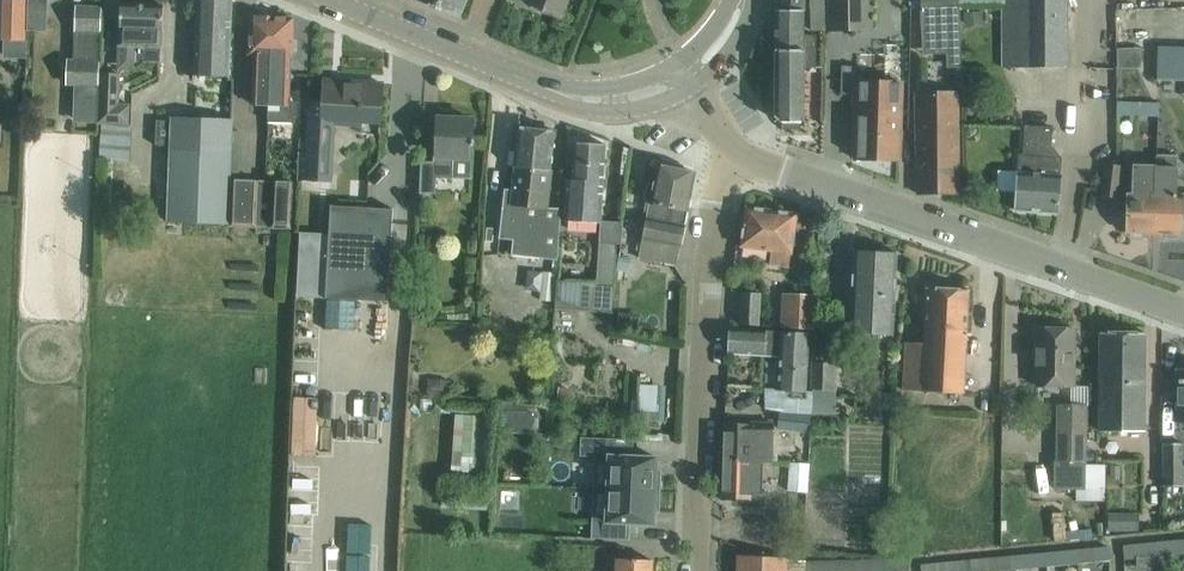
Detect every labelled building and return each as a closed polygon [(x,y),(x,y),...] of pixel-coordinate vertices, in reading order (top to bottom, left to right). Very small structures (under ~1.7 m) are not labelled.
[(0,14),(0,40),(23,41),(25,0),(1,0),(0,14)] [(195,77),(229,78),(232,0),(198,0),(195,77)] [(461,18),(468,0),(415,0),(461,18)] [(566,0),(529,0),(527,3),(560,16),(566,0)] [(778,10),(775,10),(774,116),(780,122),(804,122),(804,107),(821,107),(821,68),(816,68),(816,46),(811,46),(811,40),(804,40),(804,0),(778,0),(778,10)] [(872,30),(871,0),(827,0),(828,31),(872,30)] [(914,9),(921,9),(952,9),(952,0),(913,0),(914,9)] [(954,4),(1002,3),(1002,68),(1066,68),(1066,0),(954,0),(954,4)] [(121,4),(120,28),(120,30),(121,30),(120,46),(136,46),(135,75),(160,76),(162,32),(163,32),(164,5),(121,4)] [(68,62),(67,84),(100,86),(100,74),(101,66),(100,66),(102,8),(76,7),(75,31),(80,31),(79,63),(68,62)] [(952,9),(921,9),(921,28),(959,28),(959,8),(952,9)] [(983,9),(964,11),(966,24),(985,22),(983,9)] [(270,97),(272,17),(250,17),(249,55),(254,55),(252,104),(268,105),(268,121),(272,121),(272,97),(270,97)] [(294,18),(272,17),(270,97),(272,97),(272,121),(286,122),(286,105),(289,105),(291,57),(293,57),(295,19),(294,19),(294,18)] [(1122,48),(1123,67),(1144,66),(1144,47),(1122,48)] [(1158,48),(1158,79),(1183,79),(1183,48),(1158,48)] [(100,74),(100,86),(98,122),(129,123),(130,104),(118,103),(120,75),(100,74)] [(859,81),(859,99),(857,159),(898,160),(900,82),(885,81),(885,74),(865,74),(865,81),(859,81)] [(300,179),(331,180),(332,157),(333,124),(362,126),(362,122),(380,123),(383,84),(324,80),(323,102),(311,101),(308,155),(301,155),(300,179)] [(917,93),(919,190),(919,194),(957,193),(956,93),(917,93)] [(1157,103),(1117,102),(1117,115),(1157,116),(1157,103)] [(230,224),(231,167),(232,130),(232,118),(171,117),(170,121),(156,120),(156,145),(170,146),(168,222),(230,224)] [(421,162),(420,186),(420,193),(436,193),(436,179),(452,179),(452,158),(472,158),(472,145),(475,145),(475,139),(472,139),(473,119),(437,118),(436,162),(421,162)] [(999,170),(998,192),(1017,194),(1015,210),(1058,213),(1060,189),(1062,158),(1051,157),(1053,128),(1026,126),(1024,155),(1019,155),(1018,171),(999,170)] [(511,255),(555,260),(561,209),(548,208),(552,170),(551,170),(555,131),(518,127),(513,167),(515,167),(511,203),(503,202),(500,236),(513,237),(511,255)] [(132,131),(102,129),(100,157),(130,159),(132,131)] [(600,223),(604,168),(606,144),(574,142),(572,180),(567,179),(564,221),(600,223)] [(676,265),(677,264),(680,247),(681,247),(696,177),(692,172),(657,165),(638,258),(676,265)] [(1119,168),(1102,166),(1099,197),(1116,199),(1119,168)] [(1155,233),(1156,167),(1135,166),(1134,181),(1132,181),(1132,193),(1128,193),(1127,232),(1155,233)] [(1155,233),(1181,234),(1182,219),(1183,219),(1183,194),(1176,194),(1177,167),(1156,167),(1155,233)] [(255,226),(261,182),(233,180),(230,225),(255,226)] [(294,184),(261,182),(255,226),(291,229),(294,184)] [(388,302),(392,232),(393,209),(331,205),(326,299),(388,302)] [(792,253),(794,238),(797,214),(746,207),(741,247),(771,251),(769,264),(790,267),(792,253)] [(599,243),(596,286),(560,283),(558,309),(612,313),(617,244),(599,243)] [(854,251),(853,274),(850,333),(893,335),(897,277),(898,253),(854,251)] [(619,256),(618,270),(627,270),(627,256),(619,256)] [(528,268),(525,288),(540,290),(542,270),(528,268)] [(540,301),(554,302),(557,273),(543,271),(540,301)] [(906,342),(905,366),(903,390),(965,393),(970,290),(927,288),(924,343),(906,342)] [(740,324),(759,325),(760,293),(742,292),(740,324)] [(783,308),(781,327),(815,329),(817,296),(798,295),(797,309),(783,308)] [(730,328),(729,354),(780,356),(778,391),(793,392),(792,397),(806,398),(810,333),(730,328)] [(1037,328),(1036,352),(1036,385),(1074,385),(1075,329),(1037,328)] [(1101,332),(1100,356),(1100,429),(1145,429),(1145,332),(1101,332)] [(840,363),(818,362),(816,411),(838,412),(840,363)] [(428,378),(427,391),(448,393),(449,379),(428,378)] [(670,410),(672,384),(645,383),(644,409),(670,410)] [(299,395),(298,452),(323,453),(324,395),(299,395)] [(1062,404),(1061,460),(1060,488),(1076,488),(1105,489),(1106,489),(1107,465),(1087,464),(1088,405),(1062,404)] [(462,411),(459,423),(492,429),(494,417),(462,411)] [(512,429),(542,431),(543,413),(513,411),(512,429)] [(809,433),(811,415),(785,412),(783,430),(809,433)] [(725,422),(724,461),(751,462),(773,462),(774,448),(774,423),(751,423),(751,424),(725,422)] [(581,437),(580,456),(595,456),(593,488),(608,489),(656,491),(660,491),(661,470),(656,470),(657,457),(633,456),(634,440),(596,438),(581,437)] [(1167,444),(1166,486),(1183,486),(1183,444),(1167,444)] [(724,461),(722,500),(746,500),(762,501),(762,483),(751,482),(751,462),(724,461)] [(811,465),(793,464),(791,492),(810,493),(811,465)] [(592,520),(591,538),(630,540),(630,523),(654,524),(655,511),(659,511),(660,491),(656,491),(608,489),(593,488),(592,520)] [(1076,488),(1076,500),(1105,501),(1105,489),(1076,488)] [(1122,513),(1108,513),(1108,530),(1122,530),(1122,513)] [(1161,516),(1146,516),(1147,528),(1161,527),(1161,516)] [(1155,544),(1156,557),(1183,554),(1183,541),(1155,544)] [(1156,557),(1155,544),(1124,547),(1126,560),(1156,557)] [(1110,546),(1079,549),(1080,564),(1111,561),(1110,546)] [(1080,564),(1079,549),(1048,552),(1049,567),(1080,564)] [(1049,567),(1048,552),(1017,555),(1018,569),(1049,567)] [(787,561),(787,557),(739,555),(738,570),(802,570),(803,561),(787,561)] [(1017,555),(986,558),(987,570),(1001,570),(1018,569),(1017,555)] [(653,560),(617,558),(617,570),(652,570),(653,560)] [(897,570),(910,570),(910,558),(897,559),(897,570)] [(986,558),(955,561),(956,570),(987,570),(986,558)] [(858,560),(858,570),(871,570),(871,559),(858,560)] [(871,559),(871,570),(884,570),(884,559),(871,559)] [(897,559),(884,559),(884,570),(897,570),(897,559)] [(832,561),(832,570),(845,570),(845,560),(832,561)] [(858,560),(845,560),(845,570),(858,570),(858,560)] [(819,561),(807,561),(807,570),(819,570),(819,561)] [(819,561),(819,570),(832,570),(832,561),(819,561)] [(955,561),(924,564),(924,570),(956,570),(955,561)]
